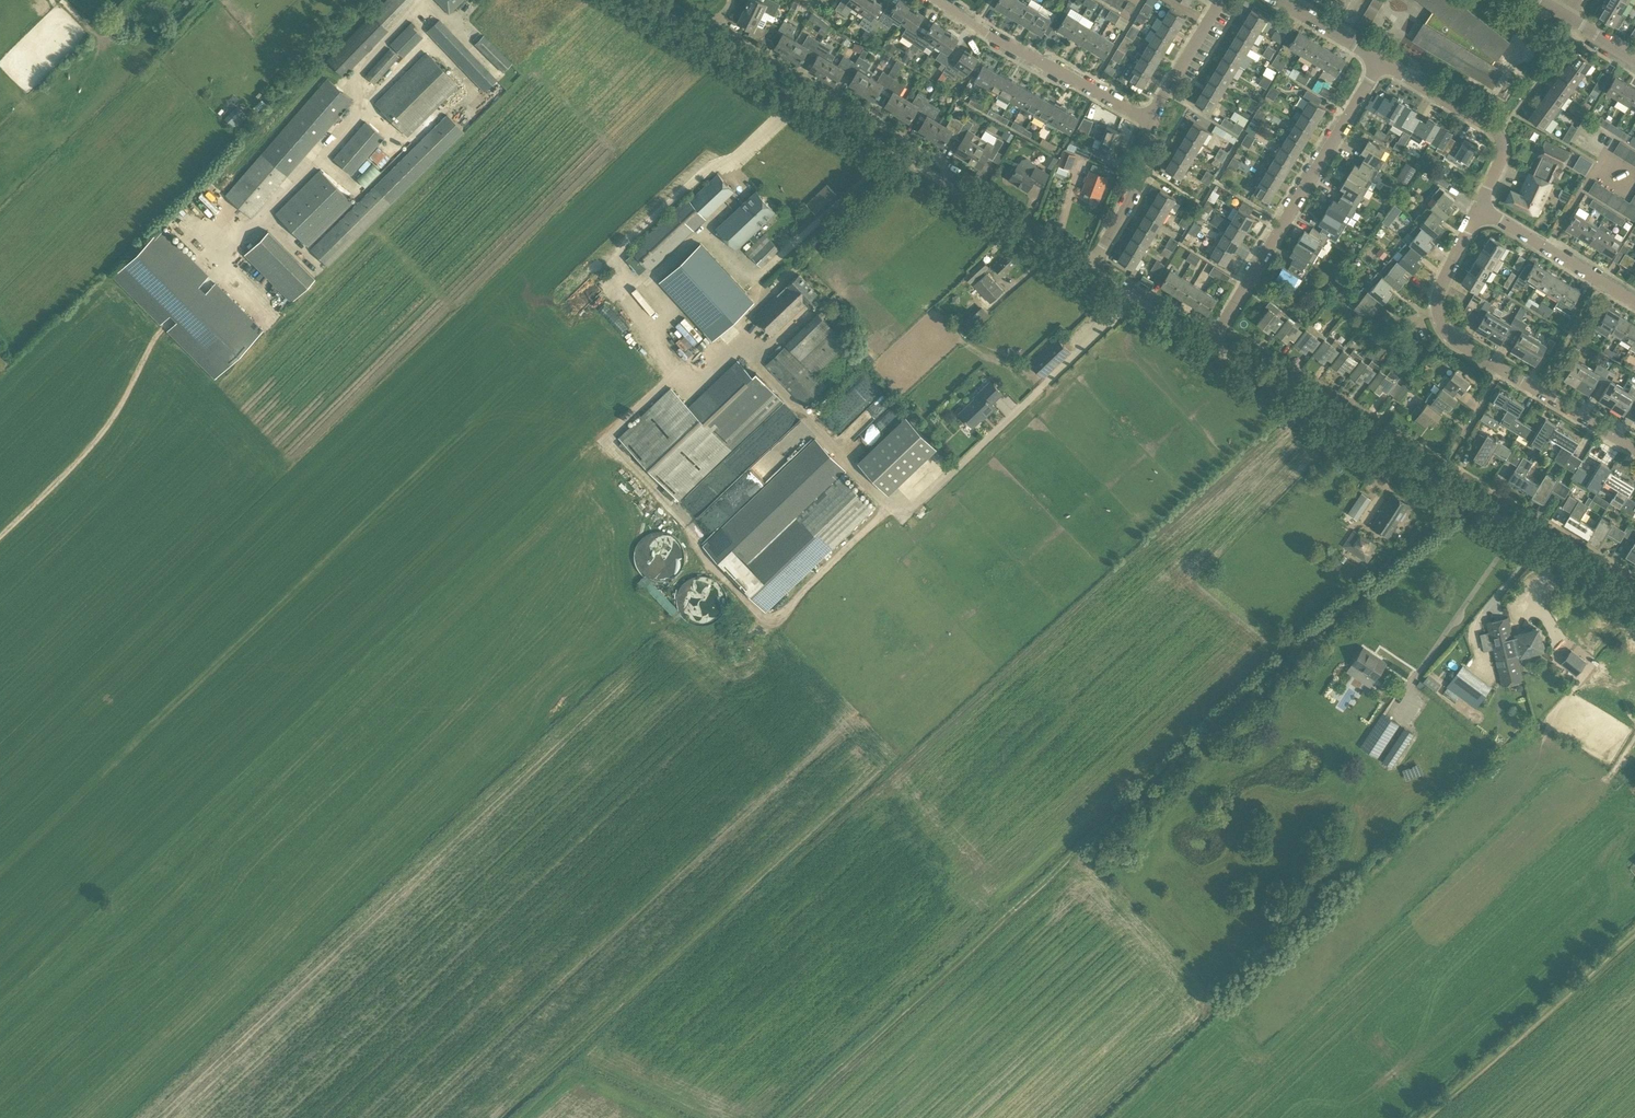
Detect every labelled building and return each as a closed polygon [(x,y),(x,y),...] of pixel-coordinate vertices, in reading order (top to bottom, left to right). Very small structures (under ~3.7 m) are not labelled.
[(390,27),(387,24),(411,0),(384,0),(371,14),(326,60),(342,76),(390,27)] [(449,14),(463,0),(435,0),(449,14)] [(756,0),(749,0),(744,10),(766,21),(769,14),(774,16),(780,5),(770,0),(765,0),(763,4),(756,0)] [(866,0),(849,0),(848,1),(847,0),(841,0),(835,9),(846,17),(853,7),(858,11),(866,0)] [(877,20),(872,17),(880,4),(874,0),(866,0),(858,11),(865,15),(858,24),(869,32),(877,20)] [(901,22),(911,8),(900,0),(898,0),(891,11),(886,8),(877,20),(888,27),(891,22),(898,27),(901,22)] [(1015,0),(999,0),(995,7),(1006,14),(1015,0)] [(1027,5),(1018,0),(1015,0),(1006,14),(1018,21),(1027,5)] [(1087,6),(1093,9),(1097,1),(1095,0),(1091,0),(1087,6)] [(1121,0),(1102,0),(1116,8),(1121,0)] [(1124,8),(1128,2),(1125,0),(1121,0),(1116,8),(1121,12),(1124,8)] [(1384,0),(1371,0),(1357,24),(1367,29),(1384,0)] [(1451,0),(1419,0),(1432,11),(1423,24),(1423,23),(1413,40),(1483,82),(1486,83),(1489,83),(1492,83),(1494,81),(1496,79),(1497,76),(1498,73),(1497,70),(1495,67),(1493,65),(1491,64),(1495,59),(1507,44),(1451,0)] [(1623,0),(1604,0),(1602,3),(1620,14),(1627,3),(1623,0)] [(1131,13),(1135,6),(1128,2),(1124,8),(1131,13)] [(1145,2),(1142,8),(1150,12),(1153,7),(1145,2)] [(1602,6),(1601,8),(1598,6),(1593,14),(1617,28),(1625,16),(1620,14),(1602,3),(1601,6),(1602,6)] [(1027,5),(1018,21),(1029,28),(1039,12),(1034,9),(1027,5)] [(911,43),(920,31),(915,28),(923,16),(911,8),(901,22),(907,26),(901,36),(911,43)] [(1143,24),(1147,17),(1150,12),(1142,8),(1139,13),(1135,19),(1143,24)] [(1178,30),(1185,18),(1169,8),(1162,20),(1178,30)] [(1106,17),(1110,20),(1115,12),(1111,9),(1106,17)] [(761,42),(767,29),(763,27),(766,21),(744,10),(738,23),(751,30),(748,35),(761,42)] [(1259,32),(1267,20),(1251,11),(1244,23),(1259,32)] [(1041,35),(1050,19),(1039,12),(1029,28),(1041,35)] [(1123,30),(1129,21),(1115,12),(1110,20),(1115,23),(1114,24),(1123,30)] [(813,13),(809,19),(816,23),(819,18),(816,15),(813,13)] [(1069,37),(1078,21),(1066,14),(1057,29),(1069,37)] [(484,91),(496,79),(468,51),(439,19),(427,30),(456,62),(484,91)] [(786,56),(795,41),(789,38),(795,27),(783,20),(776,33),(781,36),(774,49),(786,56)] [(1171,41),(1178,30),(1162,20),(1155,32),(1171,41)] [(403,56),(422,36),(413,26),(415,24),(411,21),(390,43),(403,56)] [(1078,21),(1069,37),(1080,44),(1090,28),(1078,21)] [(935,45),(945,31),(933,23),(925,34),(920,31),(911,43),(923,51),(926,46),(932,51),(935,45)] [(1252,43),(1259,32),(1244,23),(1237,34),(1252,43)] [(1139,37),(1140,36),(1136,35),(1139,30),(1131,25),(1128,31),(1139,37)] [(1092,51),(1101,35),(1090,28),(1080,44),(1092,51)] [(1287,32),(1279,28),(1277,31),(1275,30),(1271,37),(1280,43),(1283,37),(1287,32)] [(946,66),(951,58),(954,54),(949,50),(957,39),(945,31),(935,45),(941,49),(935,59),(946,66)] [(1136,42),(1139,37),(1128,31),(1121,42),(1129,47),(1133,40),(1136,42)] [(1164,53),(1171,41),(1155,32),(1148,43),(1164,53)] [(1301,55),(1310,40),(1299,33),(1289,48),(1301,55)] [(1245,55),(1252,43),(1237,34),(1230,45),(1245,55)] [(504,71),(512,63),(483,35),(475,44),(504,71)] [(811,54),(819,42),(807,35),(802,45),(795,41),(786,56),(799,63),(806,51),(811,54)] [(1104,58),(1113,42),(1101,35),(1092,51),(1104,58)] [(1313,62),(1322,46),(1310,40),(1301,55),(1313,62)] [(819,42),(811,54),(817,58),(810,70),(822,77),(831,63),(834,57),(828,53),(830,49),(819,42)] [(888,42),(885,48),(892,52),(896,47),(888,42)] [(1122,58),(1125,54),(1129,47),(1121,42),(1114,54),(1122,58)] [(861,52),(863,45),(854,43),(852,50),(861,52)] [(1157,64),(1164,53),(1148,43),(1141,55),(1157,64)] [(1238,66),(1245,55),(1230,45),(1223,57),(1238,66)] [(1268,45),(1265,51),(1273,56),(1276,50),(1268,45)] [(1324,69),(1333,53),(1322,46),(1313,62),(1324,69)] [(373,83),(398,56),(390,48),(364,75),(373,83)] [(967,73),(977,58),(965,50),(956,62),(951,58),(946,66),(943,70),(954,78),(960,69),(967,73)] [(1273,56),(1265,51),(1262,55),(1270,60),(1273,56)] [(1157,64),(1141,55),(1137,52),(1134,57),(1138,60),(1134,66),(1150,76),(1157,64)] [(407,136),(458,85),(426,53),(374,103),(407,136)] [(1281,71),(1286,63),(1282,60),(1284,57),(1278,53),(1271,65),(1281,71)] [(1336,76),(1345,60),(1333,53),(1324,69),(1336,76)] [(1583,75),(1591,64),(1576,53),(1568,63),(1583,75)] [(1119,63),(1122,58),(1114,54),(1111,59),(1119,63)] [(850,69),(854,63),(842,56),(836,66),(831,63),(822,77),(834,85),(841,73),(847,76),(850,69)] [(857,57),(854,63),(850,69),(856,72),(848,85),(861,93),(868,80),(873,72),(866,68),(869,64),(862,60),(859,58),(858,58),(857,57)] [(1231,78),(1238,66),(1223,57),(1216,68),(1231,78)] [(902,64),(896,60),(896,61),(891,68),(897,72),(902,65),(902,64)] [(1576,85),(1583,75),(1568,63),(1561,74),(1576,85)] [(986,87),(994,72),(982,65),(974,80),(986,87)] [(1142,87),(1150,76),(1134,66),(1127,78),(1142,87)] [(1299,71),(1293,67),(1289,75),(1301,82),(1305,74),(1308,69),(1304,67),(1300,69),(1299,71)] [(1224,89),(1231,78),(1216,68),(1209,80),(1224,89)] [(886,91),(893,79),(881,71),(874,83),(868,80),(861,93),(873,100),(880,87),(886,91)] [(998,93),(1006,78),(994,72),(986,87),(998,93)] [(1602,87),(1608,77),(1602,73),(1596,84),(1602,87)] [(1268,85),(1272,79),(1264,74),(1260,80),(1268,85)] [(1311,89),(1316,81),(1305,74),(1301,82),(1311,89)] [(1567,96),(1576,85),(1561,74),(1552,85),(1567,96)] [(1617,99),(1627,83),(1615,76),(1606,92),(1617,99)] [(249,217),(351,100),(326,78),(223,195),(249,217)] [(1010,100),(1018,85),(1006,78),(998,93),(996,97),(1008,104),(1010,100)] [(896,114),(904,101),(897,97),(904,85),(893,79),(886,91),(891,93),(883,107),(896,114)] [(1217,101),(1224,89),(1209,80),(1202,91),(1217,101)] [(1266,88),(1268,85),(1260,80),(1258,84),(1266,88)] [(1634,96),(1634,88),(1627,83),(1617,99),(1629,106),(1634,96)] [(1598,93),(1602,87),(1596,84),(1592,89),(1598,93)] [(1022,107),(1030,92),(1018,85),(1010,100),(1022,107)] [(1560,107),(1567,96),(1552,85),(1545,96),(1560,107)] [(1276,96),(1280,90),(1272,86),(1268,92),(1276,96)] [(1336,89),(1330,86),(1328,89),(1324,86),(1319,95),(1329,101),(1336,89)] [(1210,112),(1217,101),(1202,91),(1195,103),(1210,112)] [(1318,121),(1325,110),(1318,105),(1321,100),(1306,91),(1303,97),(1309,101),(1302,112),(1318,121)] [(1034,113),(1042,98),(1030,92),(1022,107),(1034,113)] [(1253,98),(1243,92),(1240,97),(1247,101),(1247,103),(1255,108),(1261,96),(1256,93),(1253,98)] [(1274,100),(1276,96),(1268,92),(1266,96),(1274,100)] [(921,111),(927,102),(928,100),(917,93),(910,105),(904,101),(896,114),(909,121),(916,108),(921,111)] [(1552,118),(1560,107),(1545,96),(1537,107),(1552,118)] [(1404,105),(1392,97),(1389,102),(1383,98),(1374,114),(1384,121),(1387,116),(1394,120),(1395,121),(1404,105)] [(975,107),(978,102),(971,98),(968,103),(975,107)] [(1044,122),(1046,120),(1054,105),(1042,98),(1034,113),(1032,115),(1044,122)] [(249,107),(242,101),(229,114),(236,121),(249,107)] [(1588,110),(1591,105),(1585,101),(1582,107),(1588,110)] [(930,138),(939,123),(933,119),(939,109),(927,102),(921,111),(920,115),(925,118),(918,131),(930,138)] [(982,111),(985,106),(978,102),(975,107),(982,111)] [(1252,111),(1255,108),(1247,103),(1244,107),(1252,111)] [(1046,120),(1058,126),(1066,111),(1065,111),(1067,108),(1061,105),(1059,108),(1054,105),(1046,120)] [(1410,136),(1419,120),(1413,116),(1416,112),(1404,105),(1395,121),(1394,120),(1392,125),(1399,130),(1410,136)] [(1543,129),(1552,118),(1537,107),(1528,118),(1543,129)] [(1087,125),(1095,111),(1089,108),(1081,122),(1087,125)] [(1262,119),(1266,113),(1258,109),(1255,115),(1262,119)] [(999,120),(1001,115),(995,111),(992,116),(999,120)] [(1070,133),(1078,118),(1066,111),(1058,126),(1070,133)] [(1238,136),(1248,118),(1238,112),(1233,120),(1236,121),(1233,125),(1224,119),(1220,125),(1238,136)] [(1311,133),(1318,121),(1302,112),(1295,124),(1311,133)] [(326,266),(354,239),(458,136),(463,131),(447,115),(441,120),(338,223),(310,249),(326,266)] [(1006,124),(1009,119),(1001,115),(999,120),(1006,124)] [(1601,126),(1605,119),(1600,116),(1596,123),(1601,126)] [(955,136),(963,124),(951,117),(945,127),(939,123),(930,138),(943,145),(950,133),(955,136)] [(967,159),(979,139),(973,135),(975,133),(968,130),(973,122),(966,119),(958,133),(964,136),(954,152),(967,159)] [(1440,126),(1428,119),(1425,123),(1419,120),(1410,136),(1420,142),(1422,137),(1430,142),(1440,126)] [(1613,133),(1617,127),(1605,119),(1601,126),(1613,133)] [(1023,133),(1025,128),(1026,127),(1014,121),(1011,127),(1023,133)] [(1256,130),(1259,125),(1251,121),(1248,126),(1251,128),(1252,127),(1256,130)] [(351,175),(383,138),(364,122),(332,159),(351,175)] [(1202,144),(1209,132),(1193,123),(1186,134),(1202,144)] [(1304,144),(1311,133),(1295,124),(1288,135),(1304,144)] [(1574,134),(1577,128),(1571,124),(1568,130),(1574,134)] [(1234,143),(1237,138),(1216,125),(1212,130),(1234,143)] [(1446,158),(1455,141),(1449,137),(1451,133),(1440,126),(1430,142),(1438,146),(1435,151),(1446,158)] [(1119,147),(1124,134),(1106,127),(1101,141),(1119,147)] [(1624,140),(1628,134),(1617,127),(1613,133),(1624,140)] [(1030,137),(1032,132),(1025,128),(1023,133),(1030,137)] [(1382,142),(1387,134),(1379,129),(1374,137),(1382,142)] [(1568,143),(1574,134),(1568,130),(1562,140),(1568,143)] [(1252,143),(1255,138),(1247,133),(1244,138),(1252,143)] [(1195,155),(1202,144),(1186,134),(1179,146),(1195,155)] [(1628,134),(1624,140),(1634,147),(1634,138),(1628,134)] [(1297,156),(1304,144),(1288,135),(1281,147),(1297,156)] [(995,155),(1003,140),(997,137),(993,144),(986,140),(985,142),(979,139),(967,159),(980,167),(989,151),(995,155)] [(1047,146),(1049,141),(1042,137),(1040,143),(1047,146)] [(1249,148),(1252,143),(1244,138),(1241,143),(1249,148)] [(1476,147),(1463,140),(1461,144),(1455,141),(1446,158),(1456,164),(1462,167),(1464,163),(1466,164),(1476,147)] [(1054,151),(1057,145),(1049,141),(1047,146),(1054,151)] [(1113,161),(1119,147),(1101,141),(1096,154),(1113,161)] [(1378,170),(1379,168),(1383,161),(1379,158),(1384,150),(1368,141),(1360,153),(1365,156),(1362,161),(1378,170)] [(1393,147),(1400,151),(1403,145),(1397,141),(1393,147)] [(1510,190),(1505,200),(1537,215),(1551,184),(1550,184),(1553,176),(1560,179),(1564,170),(1562,169),(1569,154),(1544,142),(1540,151),(1536,158),(1538,159),(1530,175),(1528,174),(1522,187),(1519,194),(1515,193),(1510,190)] [(1618,157),(1625,146),(1619,142),(1612,153),(1618,157)] [(1089,158),(1092,152),(1077,146),(1074,152),(1089,158)] [(1188,167),(1195,155),(1179,146),(1172,157),(1188,167)] [(1624,160),(1631,149),(1625,146),(1618,157),(1624,160)] [(1225,158),(1228,152),(1220,147),(1217,153),(1225,158)] [(1290,167),(1297,156),(1281,147),(1275,158),(1290,167)] [(1634,155),(1634,152),(1631,149),(1624,160),(1630,164),(1634,155)] [(1070,169),(1076,155),(1063,150),(1057,165),(1070,169)] [(1482,150),(1477,158),(1483,161),(1488,154),(1482,150)] [(1053,169),(1059,158),(1049,152),(1042,164),(1053,169)] [(1221,163),(1225,158),(1221,155),(1217,153),(1213,159),(1221,163)] [(1585,175),(1593,162),(1581,155),(1573,167),(1585,175)] [(1181,179),(1188,167),(1172,157),(1165,169),(1181,179)] [(1238,166),(1241,161),(1233,157),(1230,162),(1238,166)] [(1036,166),(1035,163),(1026,158),(1022,159),(1019,164),(1018,163),(1015,168),(1014,167),(1012,168),(1010,171),(1010,173),(1011,174),(1008,179),(1027,190),(1033,180),(1041,185),(1049,173),(1036,166)] [(1283,179),(1290,167),(1275,158),(1268,169),(1283,179)] [(1241,161),(1238,166),(1247,172),(1250,167),(1241,161)] [(1378,170),(1362,161),(1358,167),(1353,165),(1347,176),(1367,188),(1371,182),(1378,170)] [(1235,171),(1238,166),(1230,162),(1227,166),(1235,171)] [(364,186),(380,171),(372,163),(357,178),(364,186)] [(1406,184),(1415,169),(1407,164),(1398,179),(1406,184)] [(1107,171),(1092,165),(1090,172),(1089,172),(1082,191),(1091,195),(1089,199),(1098,202),(1107,178),(1105,177),(1107,171)] [(1276,190),(1283,179),(1268,169),(1261,181),(1276,190)] [(307,246),(351,203),(319,170),(275,214),(307,246)] [(1211,181),(1214,175),(1206,170),(1203,176),(1211,181)] [(650,270),(734,191),(718,174),(690,200),(687,197),(631,249),(650,270)] [(1208,185),(1211,181),(1203,176),(1200,180),(1208,185)] [(1356,206),(1362,196),(1367,188),(1347,176),(1339,189),(1344,191),(1341,197),(1356,206)] [(1269,202),(1276,190),(1261,181),(1254,193),(1269,202)] [(1594,196),(1600,186),(1594,182),(1588,192),(1594,196)] [(814,213),(835,194),(827,186),(806,205),(814,213)] [(1599,200),(1606,189),(1600,186),(1594,196),(1599,200)] [(1451,214),(1454,210),(1448,206),(1453,200),(1438,188),(1430,197),(1435,201),(1430,207),(1445,219),(1449,213),(1451,214)] [(1407,189),(1402,196),(1406,200),(1412,193),(1407,189)] [(1612,193),(1606,189),(1599,200),(1605,203),(1612,193)] [(737,249),(776,211),(756,190),(717,228),(737,249)] [(1168,212),(1176,200),(1159,190),(1152,202),(1168,212)] [(1611,207),(1618,197),(1612,193),(1605,203),(1611,207)] [(1356,206),(1341,197),(1337,203),(1332,200),(1326,212),(1341,221),(1345,214),(1350,217),(1356,206)] [(1617,210),(1623,200),(1618,197),(1611,207),(1617,210)] [(1207,199),(1204,204),(1212,208),(1215,204),(1211,201),(1207,199)] [(1593,209),(1597,203),(1592,200),(1588,206),(1593,209)] [(1623,200),(1617,210),(1633,221),(1634,218),(1634,207),(1629,203),(1629,204),(1623,200)] [(1161,223),(1168,212),(1152,202),(1145,214),(1161,223)] [(1604,216),(1608,210),(1597,203),(1593,209),(1604,216)] [(1204,204),(1201,209),(1209,213),(1212,208),(1204,204)] [(1416,224),(1419,226),(1419,225),(1434,237),(1438,231),(1440,232),(1443,228),(1438,223),(1443,218),(1445,219),(1430,207),(1429,208),(1426,205),(1413,221),(1416,224)] [(1246,231),(1253,219),(1238,209),(1231,221),(1246,231)] [(1335,242),(1340,232),(1336,229),(1341,221),(1326,212),(1318,225),(1322,227),(1319,232),(1335,242)] [(1386,216),(1378,212),(1375,217),(1382,221),(1386,216)] [(1586,220),(1575,213),(1565,229),(1576,236),(1586,220)] [(1617,222),(1621,216),(1615,213),(1611,219),(1617,222)] [(1154,235),(1161,223),(1145,214),(1138,225),(1154,235)] [(1189,224),(1192,219),(1184,214),(1181,220),(1189,224)] [(1587,243),(1597,227),(1591,223),(1595,217),(1590,214),(1586,220),(1576,236),(1587,243)] [(1210,240),(1213,235),(1201,228),(1202,227),(1200,226),(1204,220),(1197,216),(1190,228),(1210,240)] [(1621,225),(1625,219),(1621,216),(1617,222),(1621,225)] [(1178,224),(1186,229),(1189,224),(1181,220),(1178,224)] [(1240,242),(1246,231),(1231,221),(1224,232),(1240,242)] [(1416,224),(1408,234),(1413,238),(1408,243),(1423,255),(1428,249),(1429,250),(1433,246),(1427,241),(1431,236),(1433,238),(1434,237),(1419,225),(1419,226),(1416,224)] [(1148,246),(1154,235),(1138,225),(1131,236),(1148,246)] [(1599,250),(1609,234),(1597,227),(1587,243),(1599,250)] [(209,275),(161,228),(112,276),(160,324),(170,314),(198,286),(209,275)] [(1210,240),(1190,228),(1184,238),(1188,240),(1192,234),(1204,241),(1205,240),(1209,243),(1210,240)] [(1335,242),(1319,232),(1319,233),(1311,228),(1307,234),(1303,231),(1297,243),(1312,252),(1317,255),(1321,247),(1327,238),(1334,242),(1335,242)] [(290,302),(315,278),(268,230),(244,254),(290,302)] [(1233,253),(1240,242),(1224,232),(1217,244),(1233,253)] [(1610,257),(1620,241),(1609,234),(1599,250),(1610,257)] [(745,253),(752,260),(770,241),(763,235),(745,253)] [(1141,258),(1148,246),(1131,236),(1124,248),(1141,258)] [(1175,247),(1178,242),(1170,237),(1167,242),(1175,247)] [(1498,258),(1504,247),(1489,238),(1482,248),(1498,258)] [(752,260),(761,268),(779,250),(770,241),(752,260)] [(703,329),(744,291),(700,242),(658,280),(703,329)] [(1169,258),(1175,247),(1167,242),(1160,253),(1169,258)] [(1408,244),(1406,242),(1399,251),(1397,250),(1391,257),(1406,270),(1411,274),(1417,267),(1418,269),(1422,264),(1417,260),(1421,255),(1422,256),(1423,255),(1408,243),(1408,244)] [(1290,263),(1306,273),(1312,263),(1317,255),(1312,252),(1297,243),(1290,255),(1293,258),(1290,263)] [(1226,265),(1233,253),(1217,244),(1210,255),(1226,265)] [(1625,253),(1627,249),(1622,245),(1619,250),(1623,252),(1625,253)] [(1133,270),(1141,258),(1124,248),(1117,260),(1133,270)] [(1490,269),(1498,258),(1482,248),(1475,260),(1490,269)] [(1003,276),(1018,260),(1008,250),(993,266),(1003,276)] [(1625,253),(1623,252),(1619,250),(1612,261),(1618,265),(1619,263),(1634,272),(1632,274),(1634,276),(1634,260),(1625,253)] [(1190,262),(1195,254),(1190,252),(1186,260),(1190,262)] [(1200,257),(1195,254),(1190,262),(1196,265),(1200,257)] [(1525,259),(1519,255),(1512,266),(1518,270),(1525,259)] [(1403,283),(1407,279),(1402,275),(1406,270),(1391,257),(1378,273),(1397,288),(1402,282),(1403,283)] [(975,278),(988,266),(983,260),(970,273),(975,278)] [(1484,280),(1490,269),(1475,260),(1468,271),(1484,280)] [(1161,270),(1164,266),(1156,261),(1154,266),(1161,270)] [(1306,273),(1290,263),(1287,270),(1282,267),(1275,279),(1291,288),(1296,291),(1300,284),(1306,273)] [(1544,271),(1533,264),(1531,267),(1529,266),(1527,266),(1525,266),(1523,268),(1511,287),(1517,291),(1520,286),(1523,286),(1525,286),(1527,285),(1529,282),(1535,286),(1544,271)] [(1158,275),(1161,270),(1154,266),(1151,271),(1158,275)] [(1213,277),(1217,269),(1213,267),(1209,274),(1213,277)] [(1225,284),(1229,277),(1217,269),(1213,277),(1225,284)] [(1172,293),(1181,278),(1169,271),(1160,286),(1172,293)] [(1476,292),(1484,280),(1468,271),(1461,283),(1476,292)] [(1546,293),(1555,278),(1544,271),(1535,286),(1546,293)] [(990,303),(1004,290),(987,272),(973,285),(990,303)] [(1378,273),(1376,272),(1368,282),(1373,286),(1368,291),(1382,303),(1387,297),(1389,298),(1392,294),(1387,290),(1391,285),(1396,288),(1397,288),(1378,273)] [(1511,282),(1516,274),(1512,272),(1507,280),(1511,282)] [(772,336),(816,294),(798,275),(754,317),(772,336)] [(1150,287),(1154,281),(1143,275),(1140,280),(1150,287)] [(1183,300),(1193,285),(1181,278),(1172,293),(1183,300)] [(1558,300),(1567,285),(1555,278),(1546,293),(1558,300)] [(263,330),(216,282),(205,293),(176,321),(167,331),(214,379),(263,330)] [(1195,307),(1204,292),(1193,285),(1183,300),(1195,307)] [(1573,313),(1579,302),(1574,299),(1578,292),(1567,285),(1558,300),(1569,307),(1567,309),(1573,313)] [(176,321),(205,293),(198,286),(170,314),(176,321)] [(1367,292),(1362,287),(1348,304),(1367,319),(1373,312),(1374,313),(1377,309),(1372,304),(1376,299),(1382,304),(1382,303),(1368,291),(1367,292)] [(1207,314),(1216,299),(1204,292),(1195,307),(1207,314)] [(589,311),(606,299),(603,294),(586,306),(589,311)] [(1481,306),(1484,301),(1474,294),(1471,300),(1481,306)] [(1295,304),(1299,300),(1293,296),(1290,300),(1295,304)] [(1471,300),(1462,314),(1467,317),(1472,309),(1477,312),(1481,306),(1471,300)] [(1487,336),(1498,318),(1492,314),(1494,310),(1493,306),(1484,301),(1481,306),(1477,312),(1483,315),(1475,329),(1487,336)] [(1271,327),(1276,332),(1286,319),(1288,317),(1268,302),(1265,306),(1268,308),(1257,323),(1263,328),(1262,329),(1267,333),(1271,327)] [(1535,311),(1538,306),(1532,302),(1529,307),(1535,311)] [(1538,306),(1535,311),(1546,318),(1552,309),(1541,302),(1538,306)] [(1523,319),(1528,308),(1522,305),(1516,316),(1523,319)] [(1602,316),(1597,313),(1590,324),(1607,335),(1609,331),(1618,316),(1618,314),(1614,312),(1612,312),(1607,309),(1602,316)] [(847,344),(832,328),(822,317),(824,315),(821,312),(764,365),(804,407),(825,387),(814,375),(847,344)] [(965,336),(977,325),(968,315),(956,326),(965,336)] [(1620,338),(1629,323),(1618,316),(1609,331),(1620,338)] [(676,325),(685,333),(677,341),(687,351),(703,334),(685,317),(676,325)] [(1512,333),(1519,322),(1513,319),(1510,325),(1498,318),(1487,336),(1489,337),(1488,340),(1496,344),(1497,342),(1499,343),(1507,330),(1512,333)] [(1293,324),(1286,319),(1276,332),(1277,332),(1276,333),(1282,338),(1281,340),(1285,343),(1289,338),(1295,342),(1305,329),(1306,327),(1297,319),(1293,324)] [(732,321),(690,359),(700,370),(742,332),(732,321)] [(1522,357),(1533,338),(1521,331),(1525,325),(1519,322),(1512,333),(1518,336),(1509,350),(1522,357)] [(1634,339),(1634,326),(1629,323),(1620,338),(1632,345),(1634,339)] [(1324,339),(1325,338),(1315,330),(1308,325),(1306,327),(1305,329),(1295,342),(1293,344),(1300,349),(1299,350),(1304,354),(1308,348),(1313,352),(1314,352),(1324,339)] [(1545,345),(1533,338),(1522,357),(1534,364),(1542,350),(1548,354),(1555,343),(1549,339),(1545,345)] [(1043,378),(1070,353),(1056,339),(1030,363),(1043,378)] [(1330,344),(1324,339),(1314,352),(1313,352),(1312,354),(1319,359),(1318,360),(1322,364),(1327,358),(1332,362),(1342,350),(1344,348),(1334,340),(1330,344)] [(1610,356),(1612,351),(1605,347),(1603,352),(1610,356)] [(1349,355),(1342,350),(1332,362),(1331,364),(1337,369),(1336,371),(1341,374),(1345,369),(1350,373),(1361,360),(1360,359),(1362,357),(1352,350),(1349,355)] [(1576,387),(1586,369),(1574,362),(1578,355),(1572,351),(1566,362),(1572,365),(1564,379),(1576,387)] [(1617,360),(1619,355),(1612,351),(1610,356),(1617,360)] [(1367,365),(1361,360),(1350,373),(1349,374),(1356,379),(1355,381),(1359,384),(1363,379),(1368,384),(1369,384),(1379,370),(1381,368),(1371,360),(1367,365)] [(680,500),(784,401),(757,373),(753,377),(738,361),(690,407),(671,387),(619,436),(680,500)] [(1598,376),(1586,369),(1576,387),(1588,394),(1596,380),(1601,383),(1608,373),(1602,369),(1598,376)] [(1386,376),(1379,370),(1369,384),(1368,384),(1367,385),(1374,390),(1373,392),(1378,395),(1382,389),(1387,394),(1388,392),(1393,396),(1392,396),(1400,387),(1400,386),(1395,383),(1399,378),(1389,371),(1386,376)] [(1469,383),(1454,372),(1449,378),(1445,375),(1437,384),(1442,388),(1442,387),(1453,396),(1457,391),(1462,395),(1466,391),(1464,389),(1469,383)] [(1610,407),(1621,389),(1609,382),(1613,376),(1608,373),(1601,383),(1607,386),(1598,400),(1610,407)] [(986,416),(996,407),(992,403),(1002,393),(990,381),(971,399),(972,400),(960,412),(965,418),(964,419),(967,421),(967,420),(973,426),(985,415),(986,416)] [(1398,401),(1407,389),(1401,384),(1400,386),(1400,387),(1392,396),(1398,401)] [(1632,384),(1629,388),(1623,386),(1621,390),(1621,389),(1610,407),(1622,414),(1630,401),(1634,403),(1634,386),(1632,384)] [(1442,387),(1442,388),(1436,395),(1432,391),(1424,401),(1440,412),(1444,407),(1450,411),(1453,407),(1451,406),(1457,399),(1452,396),(1453,396),(1442,387)] [(1524,406),(1499,391),(1494,400),(1492,403),(1493,404),(1494,402),(1507,410),(1499,424),(1516,434),(1523,424),(1515,419),(1517,416),(1518,416),(1524,406)] [(1440,412),(1424,401),(1426,403),(1421,409),(1417,406),(1409,416),(1424,428),(1428,423),(1433,427),(1437,422),(1435,420),(1441,414),(1439,413),(1440,412)] [(889,494),(936,448),(906,417),(858,462),(889,494)] [(1547,439),(1554,428),(1555,425),(1545,419),(1537,433),(1523,424),(1516,434),(1531,443),(1530,444),(1532,446),(1533,445),(1541,449),(1547,439)] [(1575,472),(1577,468),(1581,461),(1570,454),(1571,452),(1572,452),(1578,442),(1554,428),(1547,439),(1548,440),(1549,438),(1562,446),(1554,460),(1564,465),(1575,472)] [(1506,459),(1511,450),(1496,441),(1497,440),(1495,438),(1494,440),(1487,435),(1486,437),(1479,433),(1469,450),(1475,454),(1472,458),(1483,464),(1491,451),(1505,460),(1506,459)] [(873,509),(842,476),(847,471),(816,439),(708,541),(771,607),(873,509)] [(1528,461),(1511,450),(1506,459),(1507,460),(1507,461),(1516,467),(1514,470),(1513,470),(1508,480),(1532,495),(1533,495),(1539,484),(1537,483),(1536,484),(1524,476),(1532,463),(1536,457),(1532,454),(1528,461)] [(1602,483),(1609,471),(1610,469),(1600,463),(1592,477),(1577,468),(1575,472),(1571,478),(1586,487),(1585,488),(1587,490),(1588,488),(1596,493),(1602,483)] [(1610,502),(1609,503),(1632,517),(1634,512),(1634,511),(1633,510),(1634,506),(1634,502),(1626,497),(1627,495),(1628,496),(1634,486),(1609,471),(1602,483),(1604,484),(1605,482),(1617,489),(1610,502)] [(1553,478),(1545,474),(1539,484),(1533,495),(1532,495),(1531,497),(1541,503),(1550,489),(1564,498),(1570,488),(1555,479),(1556,478),(1554,476),(1553,478)] [(1357,519),(1371,499),(1362,493),(1348,513),(1357,519)] [(1401,521),(1406,515),(1404,512),(1409,505),(1392,494),(1371,526),(1387,537),(1398,520),(1401,521)] [(1606,508),(1609,503),(1610,502),(1596,494),(1592,500),(1606,508)] [(1587,507),(1588,507),(1584,504),(1578,501),(1569,495),(1562,507),(1571,513),(1570,515),(1569,514),(1563,524),(1587,538),(1594,527),(1592,526),(1591,527),(1579,520),(1587,507)] [(1589,497),(1584,504),(1588,507),(1592,499),(1589,497)] [(1608,522),(1600,517),(1594,527),(1587,538),(1586,540),(1597,546),(1605,533),(1619,542),(1623,536),(1626,532),(1624,530),(1623,531),(1610,523),(1611,521),(1609,520),(1608,522)] [(1627,525),(1624,530),(1626,532),(1623,536),(1633,542),(1631,546),(1630,546),(1624,556),(1634,563),(1634,530),(1627,525)] [(1365,561),(1375,545),(1354,531),(1344,547),(1365,561)] [(650,541),(643,542),(646,554),(650,554),(653,558),(653,563),(653,566),(658,565),(658,569),(662,565),(662,564),(676,566),(678,564),(675,560),(677,558),(678,558),(682,554),(673,553),(672,545),(671,545),(670,538),(665,532),(660,532),(649,534),(650,541)] [(640,580),(676,617),(683,611),(647,573),(640,580)] [(686,614),(699,614),(699,589),(717,589),(717,597),(720,597),(720,577),(683,577),(683,605),(686,605),(686,614)] [(1486,623),(1493,650),(1514,645),(1512,636),(1507,618),(1486,623)] [(1515,636),(1512,636),(1514,645),(1517,656),(1542,650),(1537,630),(1515,635),(1515,636)] [(1514,645),(1493,650),(1501,686),(1523,680),(1517,656),(1514,645)] [(1369,686),(1374,680),(1385,663),(1363,647),(1347,671),(1369,686)] [(1569,647),(1561,659),(1575,670),(1584,659),(1569,647)] [(1463,667),(1447,688),(1475,708),(1488,692),(1481,686),(1484,683),(1463,667)] [(1439,685),(1428,677),(1423,683),(1435,691),(1439,685)] [(1377,758),(1400,724),(1382,712),(1360,746),(1377,758)] [(1392,767),(1414,734),(1404,727),(1382,761),(1392,767)]
